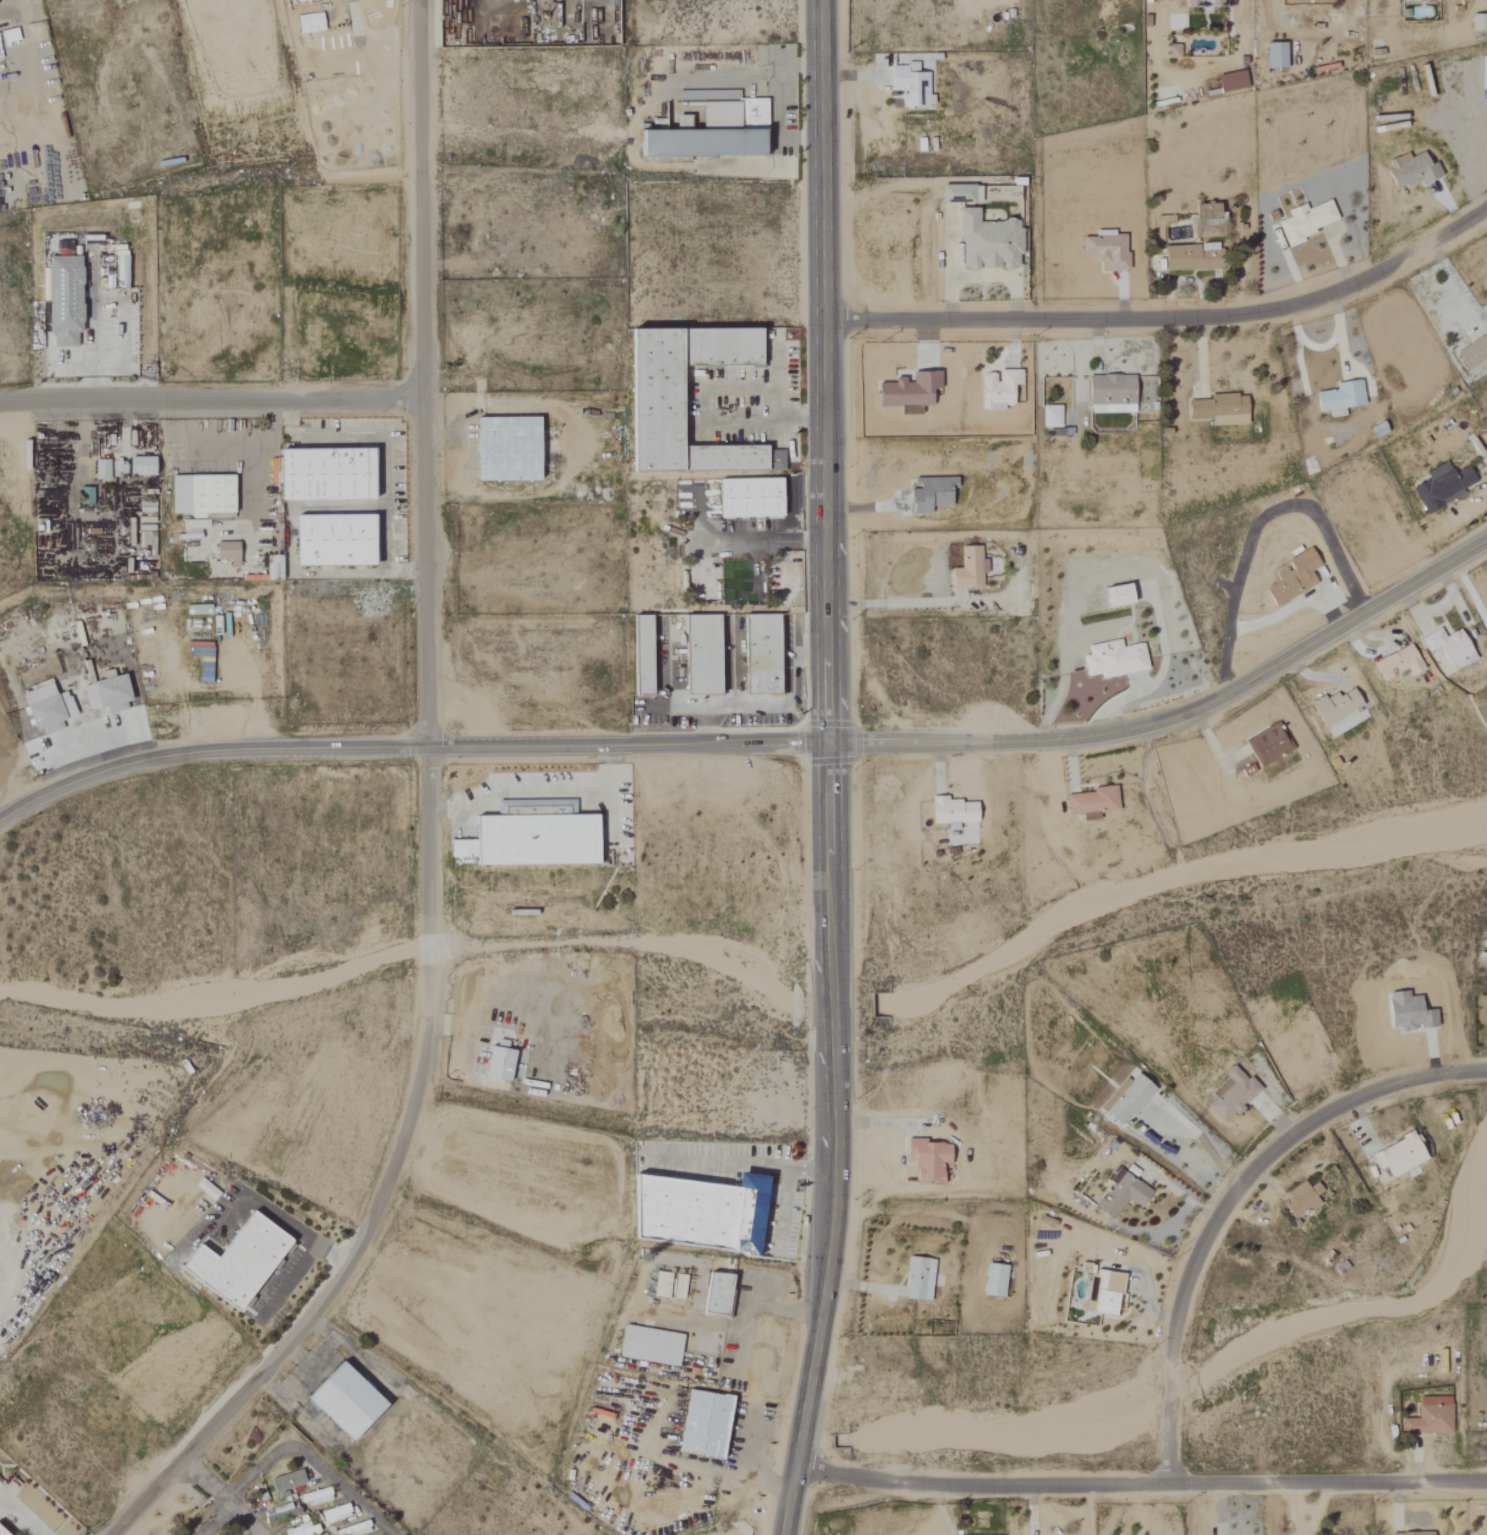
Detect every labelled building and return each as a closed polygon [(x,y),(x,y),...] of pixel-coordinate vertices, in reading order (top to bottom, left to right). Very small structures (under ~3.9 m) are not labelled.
[(298,35),(323,31),(320,13),(295,17),(298,35)] [(1485,14),(1471,14),(1471,31),(1486,31),(1485,14)] [(1266,43),(1266,69),(1285,69),(1284,43),(1266,43)] [(1168,59),(1178,59),(1178,45),(1168,45),(1168,59)] [(927,73),(916,73),(916,65),(888,65),(888,91),(900,91),(900,109),(932,109),(932,95),(927,95),(927,73)] [(1247,87),(1243,71),(1216,77),(1221,94),(1247,87)] [(766,99),(739,99),(739,91),(677,91),(677,102),(699,102),(699,131),(636,131),(636,158),(761,157),(761,131),(766,131),(766,99)] [(1441,177),(1435,164),(1428,167),(1422,152),(1407,159),(1405,154),(1383,163),(1396,191),(1419,181),(1421,185),(1441,177)] [(972,186),(939,186),(940,204),(972,203),(972,186)] [(1338,224),(1329,200),(1305,209),(1303,204),(1286,211),(1288,218),(1276,222),(1284,243),(1338,224)] [(1217,205),(1201,205),(1201,219),(1217,219),(1217,205)] [(958,270),(1017,270),(1017,256),(1019,256),(1019,222),(976,222),(976,209),(958,209),(958,270)] [(1157,225),(1173,225),(1173,216),(1157,217),(1157,225)] [(98,235),(80,236),(80,245),(98,244),(98,235)] [(1102,271),(1127,270),(1125,236),(1080,237),(1081,261),(1102,260),(1102,271)] [(79,334),(79,257),(69,257),(69,242),(55,242),(55,257),(44,257),(44,335),(51,335),(51,347),(74,348),(74,334),(79,334)] [(1163,246),(1164,271),(1220,269),(1219,244),(1163,246)] [(126,288),(125,252),(115,252),(116,288),(126,288)] [(628,474),(783,472),(782,451),(773,451),(773,446),(678,447),(677,368),(758,367),(757,329),(626,331),(628,474)] [(1454,353),(1466,371),(1486,357),(1486,332),(1454,353)] [(980,411),(1003,410),(1003,406),(1012,406),(1011,386),(1021,386),(1020,369),(996,370),(996,373),(979,374),(980,411)] [(876,407),(899,407),(899,416),(920,416),(920,407),(930,407),(930,390),(939,390),(939,373),(908,373),(908,379),(893,379),(893,383),(876,384),(876,407)] [(1133,376),(1087,377),(1088,414),(1134,413),(1133,376)] [(1363,406),(1361,381),(1334,384),(1335,391),(1314,393),(1317,413),(1328,412),(1329,418),(1344,416),(1343,408),(1363,406)] [(1210,427),(1246,425),(1245,395),(1208,396),(1208,401),(1187,401),(1188,420),(1210,420),(1210,427)] [(1040,406),(1041,428),(1060,428),(1059,406),(1040,406)] [(474,482),(537,481),(536,418),(473,419),(474,482)] [(370,501),(369,450),(276,451),(277,502),(370,501)] [(153,458),(126,458),(127,477),(153,477),(153,458)] [(108,481),(108,461),(93,461),(93,480),(108,481)] [(1475,482),(1466,466),(1452,474),(1445,462),(1424,474),(1427,479),(1411,489),(1425,515),(1464,494),(1461,489),(1475,482)] [(169,477),(169,515),(190,514),(190,520),(231,519),(231,476),(169,477)] [(954,479),(917,478),(916,490),(909,490),(909,515),(929,515),(929,507),(949,507),(949,489),(954,489),(954,479)] [(778,479),(716,481),(717,519),(779,518),(778,479)] [(91,489),(78,488),(78,505),(90,506),(91,489)] [(292,517),(292,568),(371,567),(370,516),(292,517)] [(206,529),(206,521),(181,521),(181,536),(198,536),(198,529),(206,529)] [(236,543),(213,544),(214,561),(228,560),(228,568),(237,568),(236,543)] [(980,547),(959,548),(960,569),(950,570),(950,589),(981,589),(980,575),(985,574),(985,560),(980,560),(980,547)] [(1316,585),(1309,572),(1319,566),(1309,548),(1284,562),(1287,567),(1273,575),(1277,582),(1263,590),(1274,609),(1316,585)] [(1131,604),(1127,585),(1102,590),(1105,609),(1131,604)] [(649,616),(631,617),(633,697),(650,697),(649,616)] [(717,617),(685,616),(684,697),(716,697),(717,617)] [(776,697),(777,616),(742,616),(742,696),(776,697)] [(1459,630),(1443,638),(1439,629),(1419,639),(1426,654),(1437,648),(1447,669),(1462,662),(1464,666),(1474,661),(1459,630)] [(1142,644),(1120,647),(1119,640),(1086,646),(1088,655),(1081,656),(1085,678),(1098,675),(1099,679),(1147,671),(1142,644)] [(1371,664),(1380,683),(1407,670),(1410,677),(1423,671),(1411,645),(1371,664)] [(86,712),(105,708),(106,715),(126,710),(124,703),(130,701),(124,676),(80,686),(86,712)] [(42,736),(62,730),(59,720),(74,716),(66,691),(53,696),(49,685),(19,694),(32,733),(40,730),(42,736)] [(1362,709),(1352,689),(1336,697),(1335,693),(1324,699),(1323,697),(1308,704),(1321,729),(1362,709)] [(1245,739),(1258,767),(1289,753),(1276,725),(1245,739)] [(1091,793),(1065,795),(1066,816),(1081,815),(1081,821),(1098,820),(1098,813),(1116,812),(1115,786),(1091,788),(1091,793)] [(930,824),(946,824),(946,830),(957,830),(957,823),(976,822),(975,801),(946,802),(946,796),(929,797),(930,824)] [(475,865),(594,864),(594,815),(573,815),(573,800),(541,801),(541,815),(474,815),(475,865)] [(448,858),(468,857),(468,865),(474,865),(474,840),(447,841),(448,858)] [(1478,996),(1477,1024),(1486,1024),(1486,996),(1478,996)] [(511,1050),(486,1047),(483,1078),(509,1081),(511,1050)] [(1260,1088),(1248,1076),(1245,1079),(1231,1065),(1222,1073),(1226,1077),(1209,1093),(1214,1099),(1206,1107),(1223,1124),(1260,1088)] [(1153,1090),(1136,1074),(1102,1112),(1119,1127),(1153,1090)] [(1369,1152),(1377,1170),(1384,1167),(1388,1176),(1424,1162),(1413,1135),(1369,1152)] [(914,1183),(942,1183),(942,1165),(948,1165),(948,1144),(925,1144),(925,1139),(904,1140),(905,1162),(914,1162),(914,1183)] [(1125,1199),(1138,1208),(1150,1192),(1120,1171),(1094,1209),(1111,1221),(1125,1199)] [(765,1177),(734,1173),(733,1187),(640,1177),(633,1239),(757,1253),(765,1177)] [(1318,1202),(1314,1197),(1321,1192),(1315,1183),(1307,1188),(1302,1181),(1285,1193),(1290,1202),(1283,1206),(1292,1220),(1318,1202)] [(214,1259),(194,1245),(177,1270),(237,1312),(288,1239),(247,1211),(214,1259)] [(904,1300),(930,1301),(932,1259),(906,1258),(904,1300)] [(981,1296),(1002,1298),(1005,1266),(984,1264),(981,1296)] [(671,1274),(655,1271),(651,1296),(666,1298),(671,1274)] [(1123,1275),(1098,1271),(1092,1313),(1114,1317),(1115,1309),(1122,1310),(1124,1295),(1119,1295),(1123,1275)] [(702,1313),(725,1315),(727,1275),(705,1274),(702,1313)] [(677,1367),(682,1335),(623,1325),(617,1357),(677,1367)] [(301,1399),(346,1442),(381,1405),(336,1362),(301,1399)] [(729,1397),(685,1390),(675,1453),(719,1460),(729,1397)] [(1402,1434),(1451,1434),(1451,1398),(1417,1398),(1417,1419),(1401,1419),(1402,1434)] [(305,1484),(301,1470),(269,1480),(273,1494),(305,1484)] [(298,1494),(300,1503),(309,1501),(310,1506),(331,1501),(328,1489),(298,1494)] [(320,1512),(324,1524),(350,1516),(346,1504),(320,1512)] [(316,1523),(282,1530),(283,1534),(318,1534),(316,1523)]
